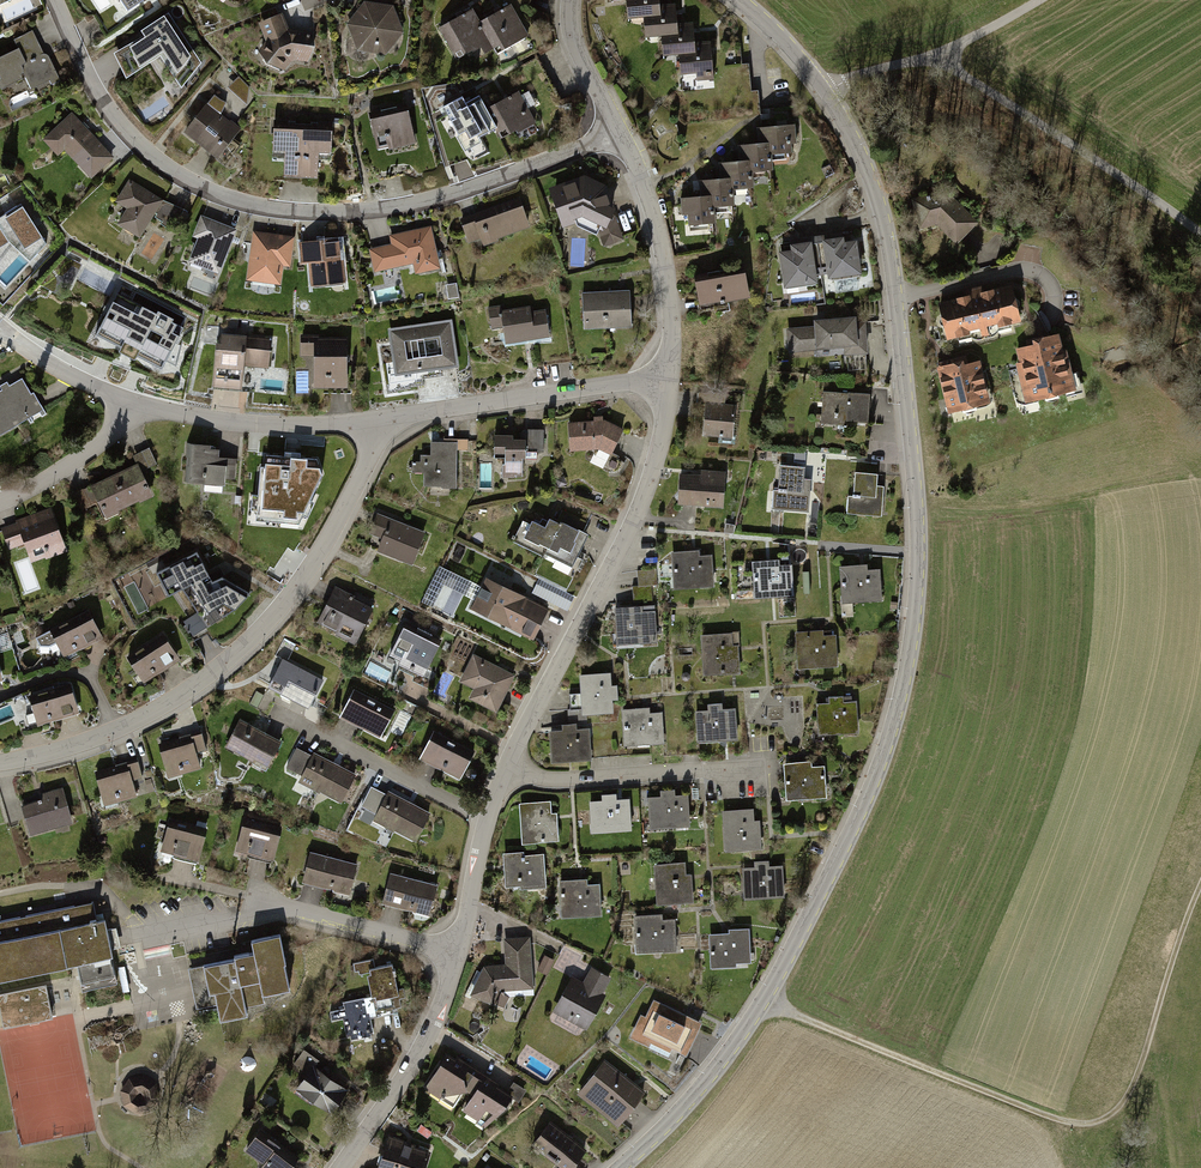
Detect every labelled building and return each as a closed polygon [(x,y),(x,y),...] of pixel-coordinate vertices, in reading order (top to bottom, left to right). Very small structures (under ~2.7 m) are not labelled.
[(19,3),(18,0),(0,0),(0,12),(19,3)] [(129,12),(146,0),(121,0),(129,12)] [(619,2),(631,1),(633,23),(652,22),(653,43),(666,42),(668,64),(685,63),(687,88),(719,86),(716,45),(699,46),(698,30),(680,31),(679,10),(664,11),(663,0),(619,0),(619,2)] [(365,4),(349,24),(358,49),(387,53),(403,33),(393,7),(365,4)] [(472,12),(442,29),(458,57),(482,43),(485,49),(493,45),(497,51),(525,35),(509,8),(479,25),(472,12)] [(167,14),(111,51),(125,71),(164,46),(185,77),(202,66),(167,14)] [(256,49),(284,71),(293,60),(307,63),(313,35),(286,30),(281,16),(260,24),(265,38),(256,49)] [(15,41),(19,48),(0,58),(0,73),(4,81),(0,84),(2,89),(25,77),(31,88),(48,79),(52,87),(62,82),(48,54),(43,56),(31,33),(15,41)] [(239,75),(231,85),(245,96),(253,86),(239,75)] [(518,91),(485,109),(496,128),(500,135),(515,127),(518,132),(534,123),(527,109),(536,104),(529,91),(520,96),(518,91)] [(479,137),(496,128),(485,109),(479,96),(466,104),(462,96),(443,107),(465,147),(480,139),(479,137)] [(209,111),(189,134),(222,162),(242,138),(209,111)] [(413,113),(379,121),(386,153),(420,145),(413,113)] [(71,119),(44,144),(60,160),(67,154),(92,181),(112,161),(71,119)] [(274,124),(273,151),(287,151),(286,176),(318,178),(319,153),(331,154),(332,126),(274,124)] [(690,204),(692,230),(717,227),(716,215),(738,213),(736,194),(758,192),(756,179),(778,177),(776,159),(801,157),(798,125),(757,129),(759,147),(742,148),(744,166),(723,168),(725,182),(706,184),(708,202),(690,204)] [(584,178),(550,189),(563,227),(576,222),(601,235),(605,245),(623,238),(604,187),(584,178)] [(131,209),(122,223),(143,236),(163,204),(130,184),(119,202),(131,209)] [(921,209),(928,235),(945,230),(962,252),(986,235),(948,199),(921,209)] [(518,200),(463,220),(471,240),(482,236),(484,243),(528,227),(518,200)] [(0,214),(0,244),(6,241),(27,259),(44,242),(18,202),(0,214)] [(203,222),(189,263),(222,275),(236,233),(203,222)] [(393,246),(371,251),(376,270),(415,261),(417,272),(439,267),(430,228),(391,236),(393,246)] [(254,236),(248,280),(282,285),(285,266),(292,266),(295,242),(254,236)] [(842,240),(819,243),(826,282),(861,277),(855,241),(842,243),(842,240)] [(342,243),(302,247),(304,264),(315,263),(318,288),(346,285),(342,243)] [(789,253),(777,254),(782,290),(815,286),(810,246),(789,249),(789,253)] [(743,271),(697,280),(701,304),(748,295),(743,271)] [(121,284),(95,335),(121,348),(119,352),(135,360),(137,356),(161,369),(183,327),(172,322),(173,319),(158,311),(156,314),(131,301),(135,292),(121,284)] [(1024,290),(944,311),(955,353),(1036,332),(1024,290)] [(584,296),(585,326),(628,324),(627,294),(584,296)] [(500,307),(490,309),(493,328),(504,326),(507,342),(548,335),(544,313),(530,315),(529,308),(501,313),(500,307)] [(811,324),(783,327),(785,350),(842,345),(843,353),(866,351),(863,319),(855,320),(854,313),(810,318),(811,324)] [(449,323),(391,331),(397,372),(455,364),(449,323)] [(272,340),(218,336),(213,389),(243,392),(245,368),(269,370),(272,340)] [(345,339),(304,339),(304,354),(317,354),(317,386),(345,386),(345,339)] [(1066,342),(1021,355),(1035,403),(1080,391),(1066,342)] [(990,362),(944,371),(956,428),(1001,418),(990,362)] [(0,404),(0,444),(44,419),(26,389),(0,404)] [(882,399),(818,397),(817,431),(881,433),(882,399)] [(712,413),(710,440),(741,442),(743,416),(712,413)] [(572,421),(574,451),(603,449),(616,456),(629,428),(610,419),(572,421)] [(498,441),(496,461),(508,463),(506,482),(527,484),(529,460),(549,462),(551,440),(524,438),(524,443),(498,441)] [(190,445),(186,482),(224,485),(225,477),(233,478),(235,462),(214,461),(215,452),(208,451),(208,446),(190,445)] [(256,510),(256,514),(300,517),(302,514),(306,515),(313,501),(309,499),(322,474),(317,459),(300,458),(300,453),(284,451),(284,456),(265,455),(264,466),(260,465),(257,494),(252,493),(251,510),(256,510)] [(428,451),(425,493),(465,497),(469,454),(428,451)] [(135,468),(94,487),(109,518),(149,499),(135,468)] [(409,494),(418,478),(408,472),(398,489),(409,494)] [(816,477),(780,477),(780,514),(816,515),(816,477)] [(685,480),(685,511),(738,512),(738,481),(685,480)] [(853,485),(852,519),(887,520),(888,487),(853,485)] [(52,514),(6,535),(17,558),(32,552),(37,562),(68,547),(52,514)] [(542,552),(557,521),(547,517),(543,525),(530,519),(528,523),(520,519),(511,540),(541,554),(542,552)] [(586,532),(559,518),(557,521),(542,552),(569,566),(586,532)] [(384,522),(372,547),(417,567),(428,542),(384,522)] [(196,552),(156,573),(162,584),(170,580),(176,592),(182,589),(198,612),(203,610),(210,620),(222,612),(224,616),(236,609),(250,593),(223,577),(213,582),(196,552)] [(679,560),(682,587),(723,583),(721,556),(679,560)] [(797,566),(763,567),(764,599),(797,599),(797,566)] [(846,570),(845,605),(890,605),(890,571),(846,570)] [(492,582),(479,614),(544,639),(556,607),(492,582)] [(340,596),(323,626),(360,647),(381,610),(363,600),(359,607),(340,596)] [(622,610),(623,648),(663,647),(662,609),(622,610)] [(90,615),(55,634),(67,658),(103,640),(90,615)] [(411,630),(398,660),(437,677),(450,647),(411,630)] [(701,634),(704,674),(740,671),(738,644),(733,644),(732,632),(701,634)] [(805,636),(806,670),(851,669),(851,635),(805,636)] [(171,639),(136,658),(149,682),(184,664),(171,639)] [(476,661),(465,685),(480,692),(477,700),(508,715),(523,683),(476,661)] [(289,668),(277,690),(317,712),(329,690),(289,668)] [(580,674),(582,714),(613,712),(612,699),(618,698),(617,684),(611,685),(610,672),(580,674)] [(72,683),(34,697),(43,723),(81,709),(72,683)] [(356,697),(344,719),(384,741),(396,719),(356,697)] [(696,710),(697,740),(737,738),(736,708),(722,709),(722,703),(708,704),(708,710),(696,710)] [(622,709),(625,744),(665,741),(663,711),(650,712),(650,707),(622,709)] [(550,729),(551,760),(592,758),(590,727),(577,727),(577,723),(562,724),(563,729),(550,729)] [(244,728),(234,751),(275,769),(285,746),(244,728)] [(434,737),(424,763),(471,781),(481,754),(434,737)] [(188,754),(167,759),(173,784),(203,777),(200,764),(215,760),(210,740),(186,745),(188,754)] [(300,754),(292,771),(309,778),(305,786),(347,806),(359,780),(300,754)] [(832,764),(789,766),(791,803),(834,801),(832,764)] [(124,779),(104,784),(110,809),(139,802),(136,789),(151,785),(146,765),(123,770),(124,779)] [(648,797),(650,827),(690,824),(688,794),(674,795),(674,789),(660,790),(661,796),(648,797)] [(589,800),(591,831),(632,828),(630,797),(616,798),(616,793),(602,794),(602,799),(589,800)] [(65,796),(28,806),(37,838),(74,827),(65,796)] [(519,802),(522,842),(559,839),(557,812),(552,812),(551,800),(519,802)] [(390,801),(382,824),(427,838),(434,815),(390,801)] [(722,810),(725,849),(761,847),(759,820),(754,820),(753,808),(722,810)] [(251,824),(240,853),(275,866),(286,837),(251,824)] [(174,830),(166,855),(206,866),(213,842),(174,830)] [(503,852),(506,885),(520,884),(520,887),(546,885),(544,852),(524,854),(524,850),(503,852)] [(316,858),(307,887),(351,901),(360,872),(316,858)] [(743,867),(745,897),(785,895),(783,864),(769,865),(769,860),(755,861),(755,866),(743,867)] [(655,863),(657,903),(693,901),(692,873),(686,874),(685,861),(655,863)] [(559,879),(561,915),(602,913),(600,883),(588,884),(588,878),(559,879)] [(394,879),(386,910),(434,924),(443,893),(394,879)] [(0,921),(0,979),(77,964),(82,990),(117,983),(112,956),(113,956),(105,919),(97,920),(93,902),(0,921)] [(634,915),(636,951),(676,949),(675,918),(662,919),(662,913),(634,915)] [(109,927),(114,946),(123,944),(117,925),(109,927)] [(709,934),(711,966),(736,964),(736,961),(751,960),(749,927),(729,929),(729,932),(709,934)] [(235,958),(188,968),(196,1008),(217,1004),(220,1019),(247,1014),(245,1005),(264,1001),(263,994),(290,988),(285,963),(286,963),(280,934),(251,940),(254,951),(234,955),(235,958)] [(484,964),(471,992),(504,1008),(510,996),(534,994),(530,936),(503,937),(505,963),(484,964)] [(555,959),(545,954),(537,970),(547,974),(555,959)] [(350,1025),(350,1041),(378,1041),(378,1014),(403,1014),(402,963),(377,963),(378,1004),(349,1005),(349,1015),(336,1016),(336,1025),(350,1025)] [(572,974),(552,1011),(587,1029),(607,993),(603,991),(612,976),(591,966),(583,981),(572,974)] [(638,1014),(627,1038),(652,1049),(656,1041),(685,1054),(702,1019),(654,997),(645,1017),(638,1014)] [(455,1060),(432,1091),(445,1103),(467,1101),(478,1087),(483,1091),(474,1116),(489,1124),(503,1114),(514,1099),(455,1060)] [(315,1062),(292,1090),(328,1119),(351,1091),(315,1062)] [(609,1069),(584,1099),(622,1130),(647,1100),(609,1069)] [(143,1078),(131,1080),(124,1090),(126,1103),(137,1110),(149,1108),(156,1097),(154,1085),(143,1078)] [(512,1091),(524,1094),(527,1085),(515,1081),(512,1091)] [(540,1148),(565,1167),(583,1167),(592,1157),(557,1128),(540,1148)] [(251,1153),(269,1166),(268,1167),(295,1167),(277,1154),(280,1150),(263,1137),(251,1153)] [(384,1167),(431,1167),(434,1161),(392,1145),(384,1167)]
